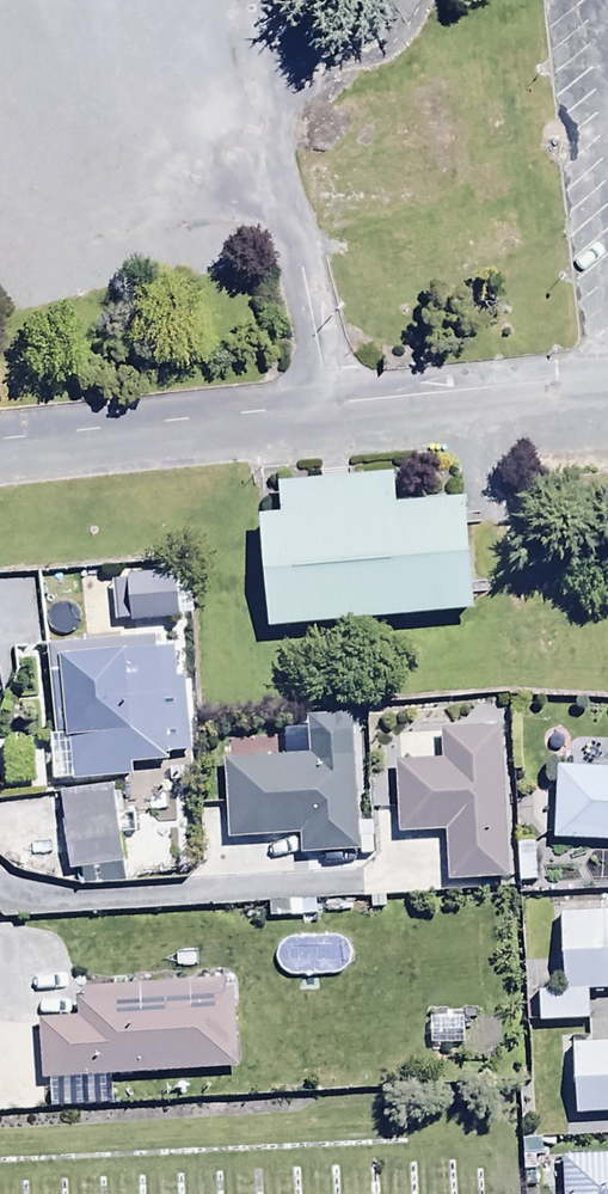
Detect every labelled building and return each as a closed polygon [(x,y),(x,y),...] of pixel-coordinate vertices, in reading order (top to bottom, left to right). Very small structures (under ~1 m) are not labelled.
[(8,236),(115,210),(64,0),(0,0),(0,202),(8,236)] [(157,26),(258,2),(257,0),(151,0),(157,26)] [(264,490),(276,633),(485,615),(476,505),(404,511),(401,478),(264,490)] [(113,585),(115,628),(179,624),(177,582),(113,585)] [(156,642),(46,651),(54,741),(69,740),(72,784),(132,779),(131,768),(168,765),(168,757),(194,755),(188,679),(178,679),(175,652),(157,654),(156,642)] [(504,884),(500,734),(441,735),(442,764),(395,765),(397,838),(446,837),(447,886),(504,884)] [(351,853),(358,853),(352,740),(311,743),(312,760),(223,765),(227,843),(298,839),(299,860),(351,858),(351,853)] [(555,841),(607,843),(607,771),(558,769),(555,841)] [(114,789),(61,796),(72,876),(125,868),(114,789)] [(562,917),(565,993),(540,994),(541,1026),(590,1024),(589,995),(607,995),(607,916),(562,917)] [(234,985),(77,991),(79,1023),(40,1025),(43,1082),(237,1074),(234,985)] [(577,1118),(607,1116),(607,1047),(575,1048),(577,1118)] [(564,1160),(566,1193),(607,1193),(607,1157),(564,1160)]
